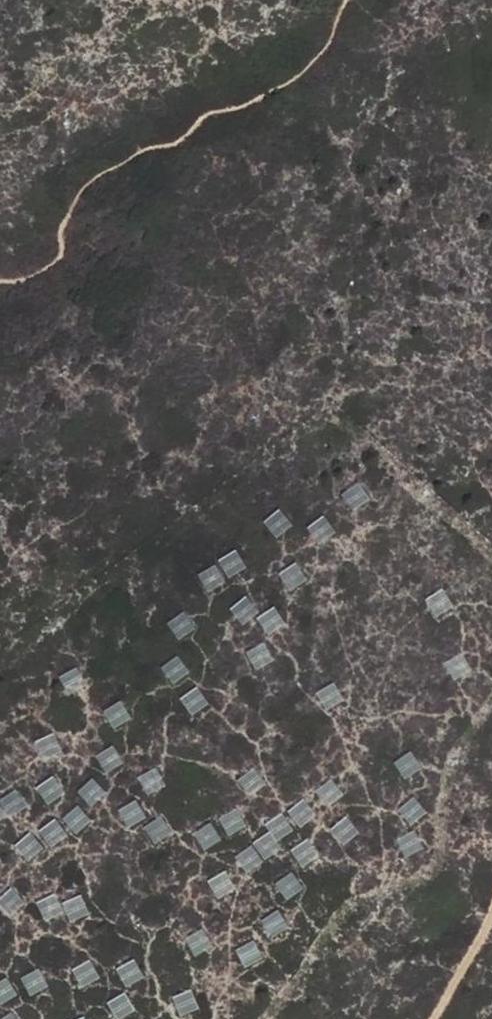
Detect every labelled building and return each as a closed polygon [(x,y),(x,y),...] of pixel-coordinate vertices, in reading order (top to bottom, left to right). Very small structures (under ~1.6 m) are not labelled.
[(216,559),(227,577),(246,566),(235,548),(216,559)] [(215,561),(196,573),(208,591),(226,579),(215,561)]
